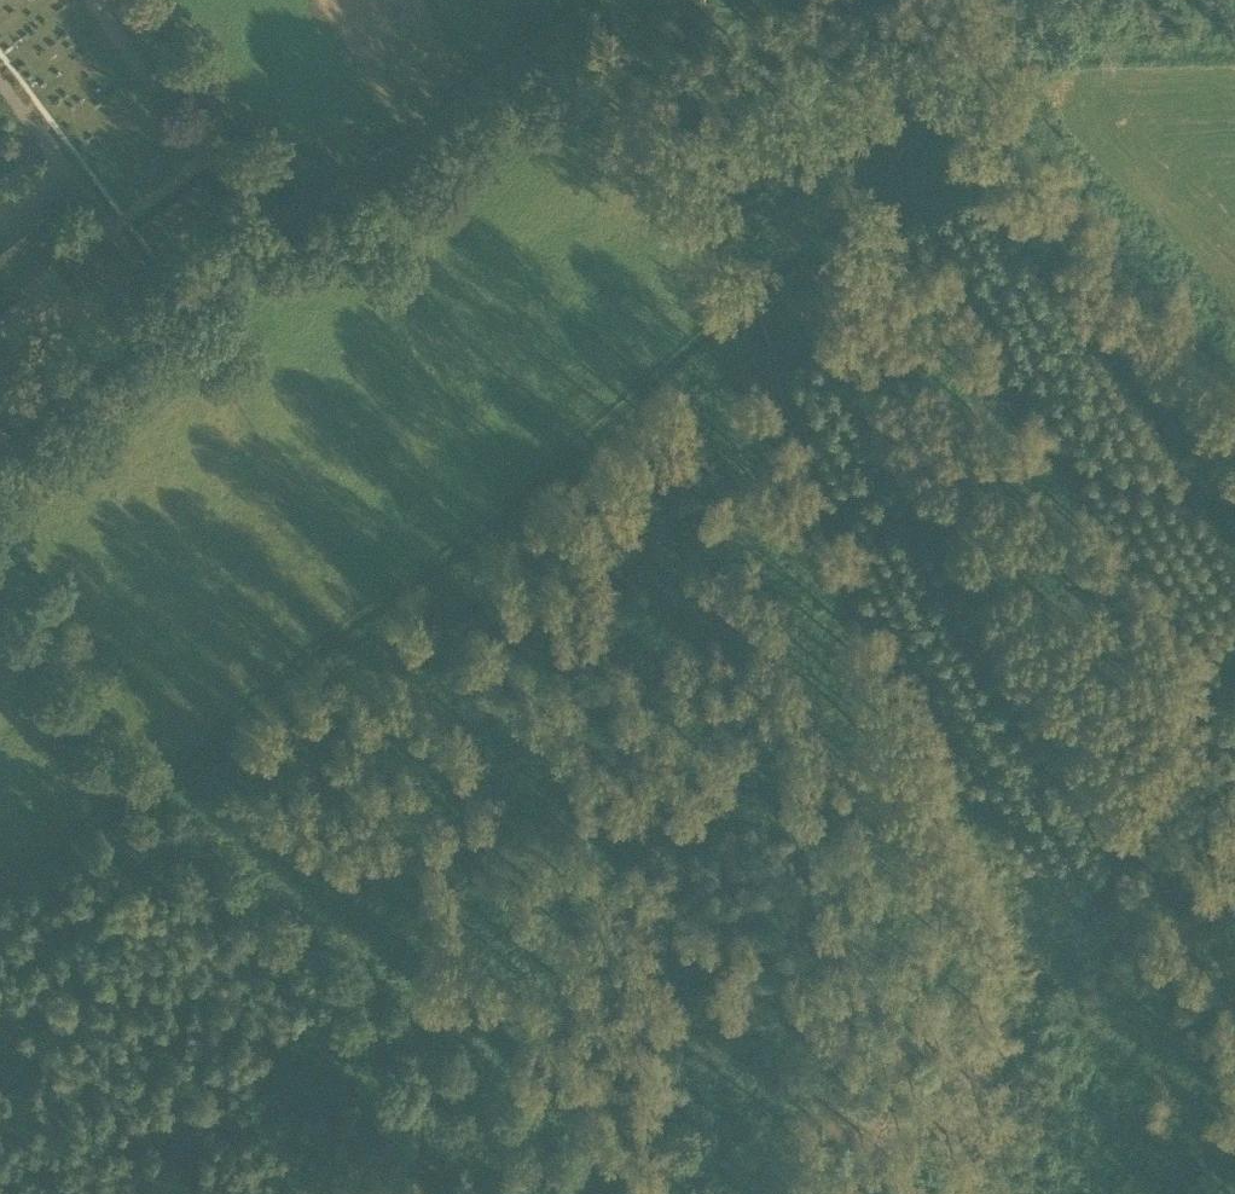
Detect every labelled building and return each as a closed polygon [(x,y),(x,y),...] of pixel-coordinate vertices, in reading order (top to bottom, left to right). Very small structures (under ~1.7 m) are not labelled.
[(0,280),(0,298),(9,291),(0,280)]
